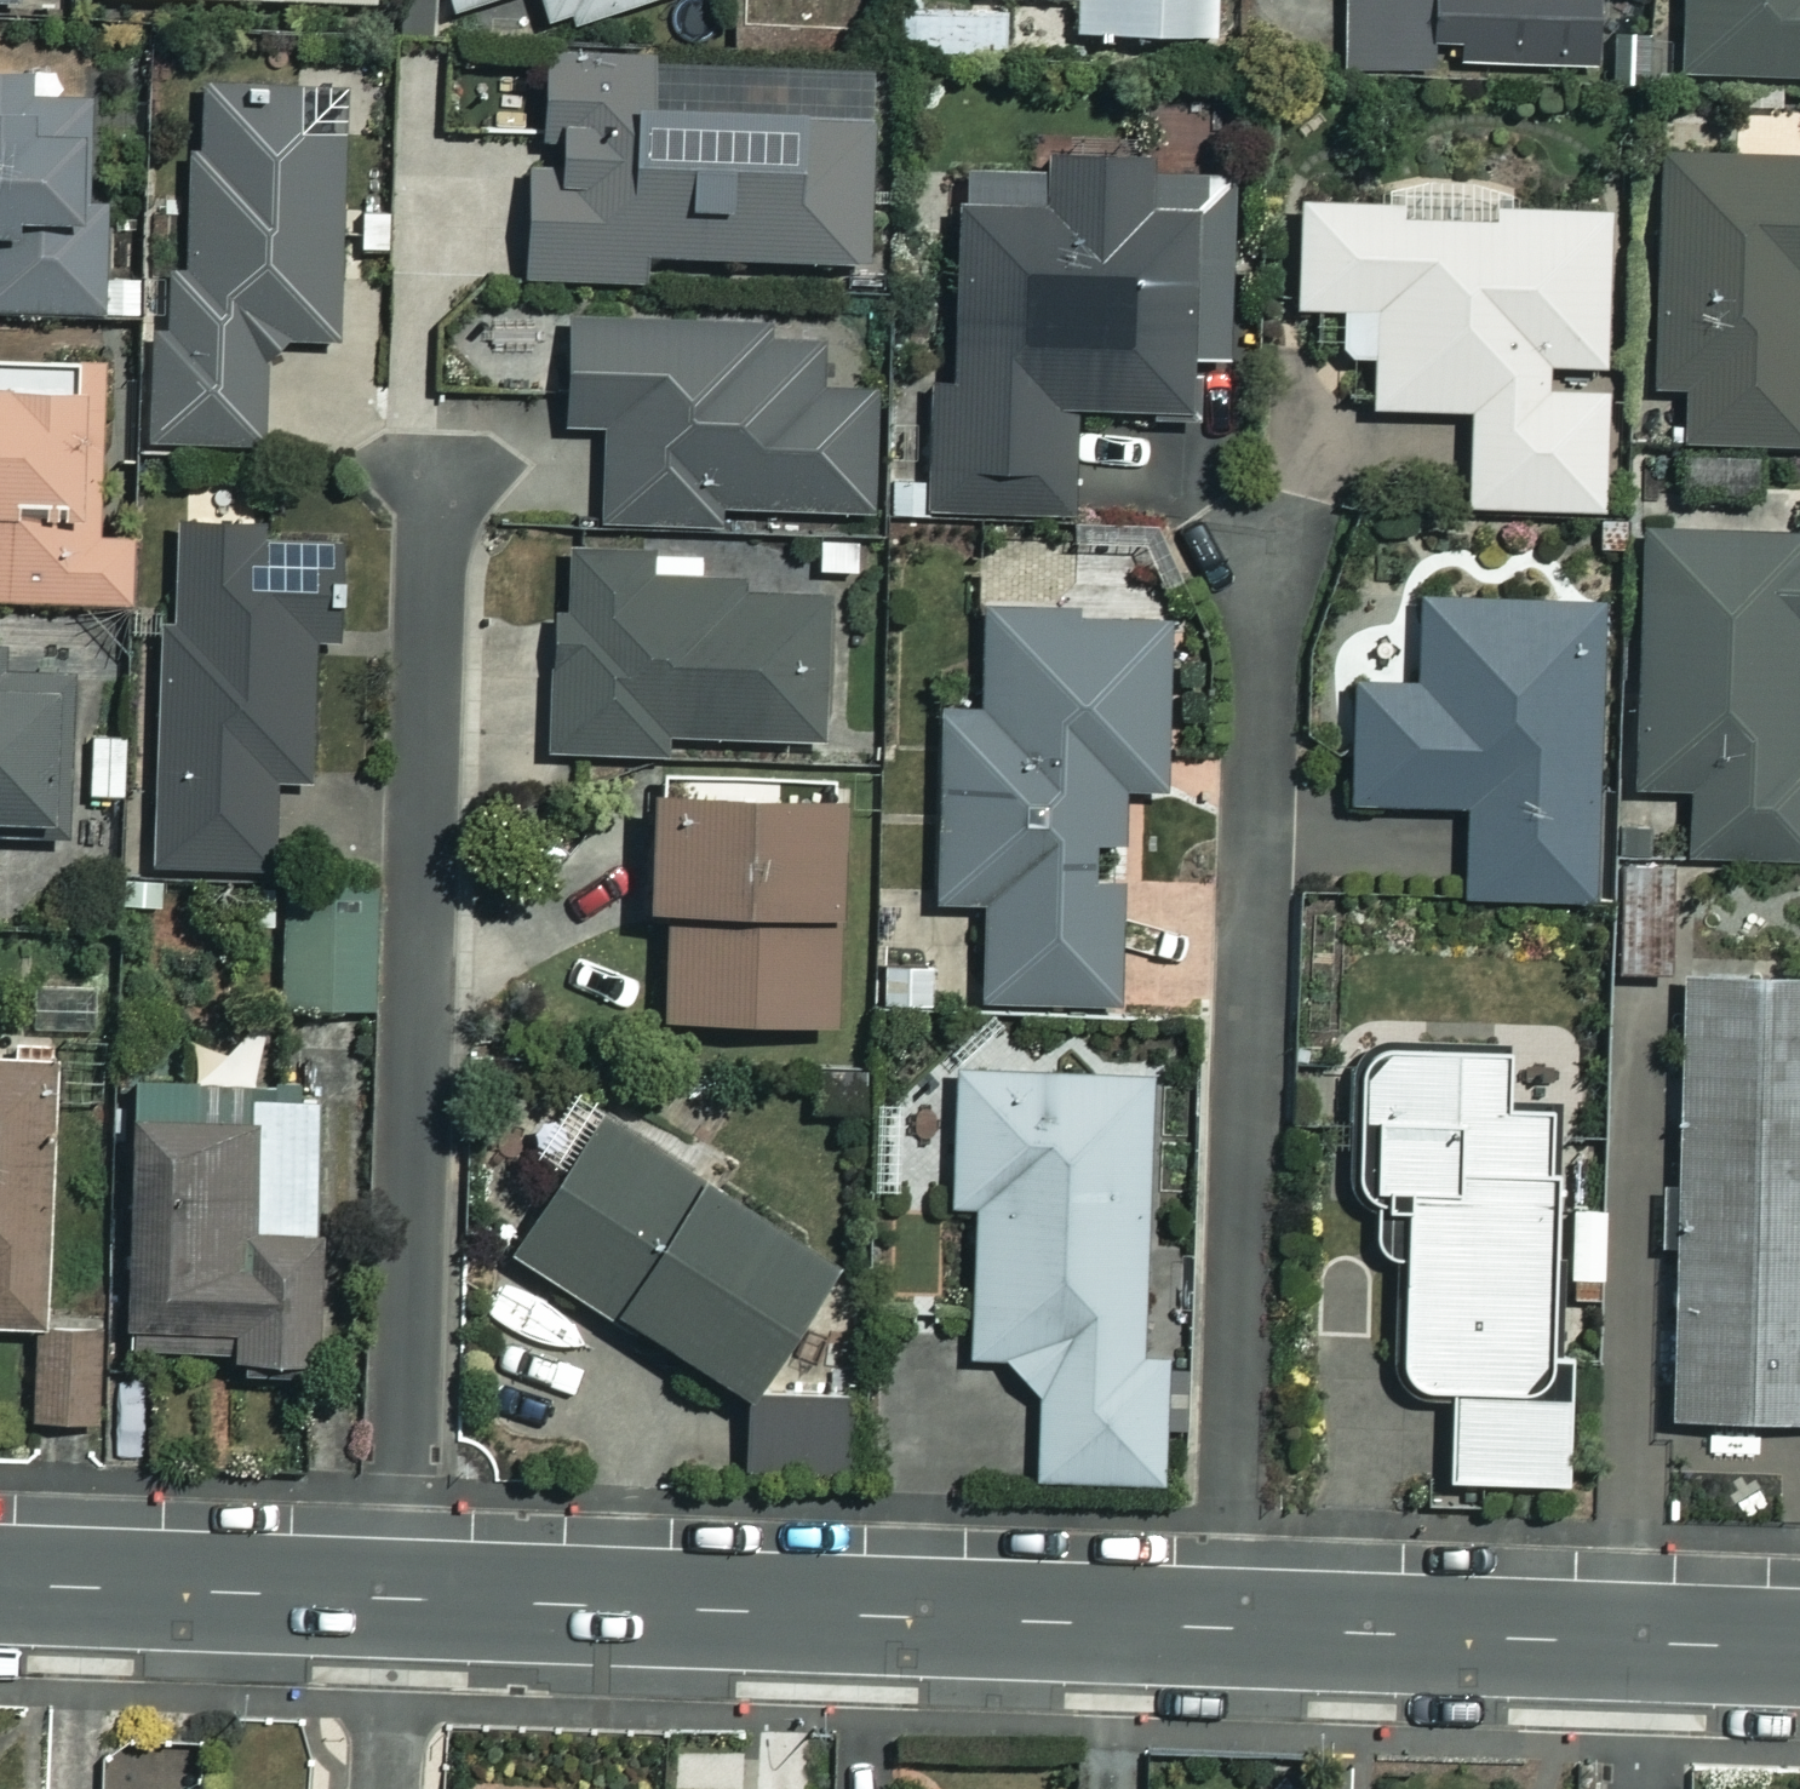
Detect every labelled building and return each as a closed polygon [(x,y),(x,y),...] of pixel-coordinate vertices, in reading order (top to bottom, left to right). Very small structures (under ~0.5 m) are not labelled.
[(444,11),(480,0),(441,0),(444,11)] [(545,28),(635,0),(537,0),(545,28)] [(876,31),(876,0),(747,0),(746,28),(876,31)] [(1073,36),(1213,38),(1213,0),(1073,0),(1073,36)] [(1340,74),(1385,73),(1385,0),(1339,0),(1340,74)] [(1582,0),(1429,0),(1431,67),(1584,62),(1582,0)] [(1676,81),(1799,79),(1799,0),(1674,0),(1676,81)] [(998,55),(997,10),(895,12),(896,57),(998,55)] [(860,67),(538,60),(536,172),(521,171),(519,278),(635,280),(635,257),(856,262),(860,67)] [(92,317),(99,91),(0,88),(0,313),(92,317)] [(334,338),(329,95),(194,98),(196,152),(179,153),(181,269),(160,269),(161,325),(137,325),(140,444),(254,441),(252,341),(334,338)] [(1135,179),(1134,157),(1031,159),(1032,172),(943,174),(948,386),(925,386),(928,518),(1072,515),(1070,413),(1182,417),(1181,362),(1235,360),(1230,177),(1135,179)] [(1649,161),(1649,389),(1679,388),(1679,489),(1745,489),(1745,446),(1799,446),(1799,161),(1649,161)] [(1485,212),(1484,200),(1289,201),(1290,309),(1334,309),(1335,355),(1365,355),(1365,410),(1461,409),(1461,508),(1599,508),(1597,211),(1485,212)] [(812,327),(560,323),(558,428),(598,429),(597,522),(706,524),(706,509),(854,511),(856,391),(811,390),(812,327)] [(0,369),(0,600),(125,604),(127,538),(92,537),(97,372),(0,369)] [(315,533),(163,525),(146,860),(259,866),(264,780),(303,782),(315,533)] [(1638,530),(1625,787),(1681,790),(1678,855),(1799,861),(1799,735),(1798,735),(1799,700),(1799,538),(1638,530)] [(816,550),(558,548),(558,617),(543,617),(542,753),(654,754),(654,739),(815,740),(816,550)] [(1591,602),(1412,600),(1410,686),(1347,685),(1346,803),(1462,804),(1460,897),(1587,898),(1591,602)] [(1163,615),(979,608),(975,714),(937,712),(930,901),(979,903),(975,1000),(1113,1006),(1117,883),(1087,882),(1088,843),(1115,844),(1117,786),(1157,787),(1163,615)] [(54,823),(57,675),(0,674),(0,822),(54,823)] [(820,799),(633,800),(634,912),(656,912),(656,1023),(821,1022),(820,799)] [(360,887),(269,894),(278,1013),(369,1006),(360,887)] [(1672,974),(1665,1421),(1799,1423),(1799,976),(1672,974)] [(1501,1053),(1354,1052),(1354,1192),(1392,1192),(1391,1392),(1439,1392),(1439,1484),(1564,1485),(1564,1336),(1554,1336),(1554,1171),(1542,1171),(1542,1112),(1501,1112),(1501,1053)] [(0,1062),(0,1329),(28,1330),(40,1063),(0,1062)] [(1143,1079),(951,1071),(945,1206),(971,1207),(964,1353),(992,1356),(1034,1401),(1031,1479),(1153,1484),(1158,1360),(1131,1359),(1143,1079)] [(309,1093),(119,1091),(118,1357),(307,1359),(309,1093)] [(818,1259),(587,1120),(505,1257),(736,1396),(818,1259)] [(94,1332),(34,1328),(28,1419),(87,1424),(94,1332)] [(835,1402),(740,1397),(736,1472),(832,1476),(835,1402)]
